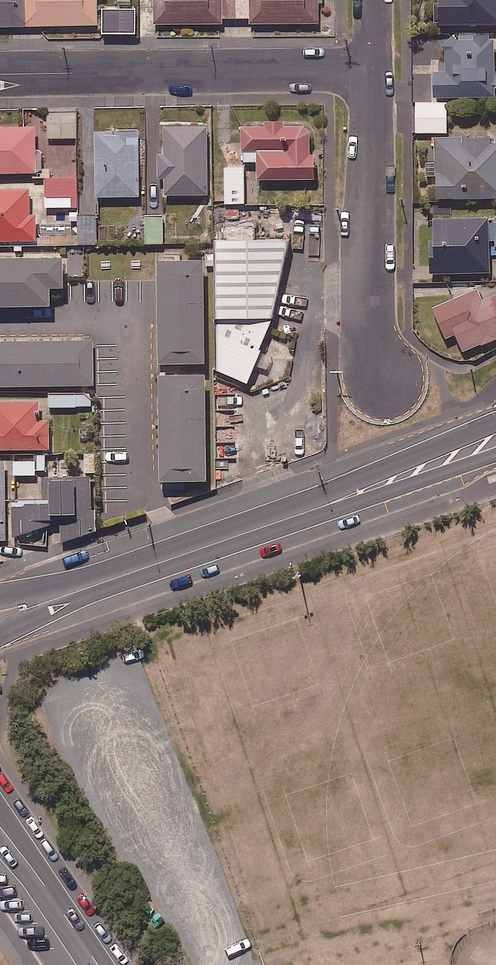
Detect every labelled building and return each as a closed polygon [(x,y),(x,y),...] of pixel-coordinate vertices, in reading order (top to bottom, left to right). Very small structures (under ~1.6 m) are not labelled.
[(26,24),(25,0),(0,0),(0,24),(26,24)] [(26,24),(98,22),(97,0),(25,0),(26,24)] [(155,21),(222,21),(222,16),(236,16),(236,0),(155,0),(155,21)] [(236,16),(251,16),(251,21),(319,21),(319,0),(236,0),(236,16)] [(440,1),(434,1),(435,22),(495,21),(495,0),(440,0),(440,1)] [(135,7),(103,7),(103,31),(136,31),(135,7)] [(433,69),(433,96),(495,94),(495,59),(495,45),(491,45),(490,31),(446,32),(447,68),(433,69)] [(447,101),(417,100),(416,130),(447,131),(447,101)] [(76,110),(48,110),(48,136),(76,136),(76,110)] [(283,117),(265,117),(265,122),(242,123),(243,159),(258,159),(258,177),(316,175),(316,151),(310,151),(309,122),(283,122),(283,117)] [(0,125),(0,170),(38,169),(37,124),(0,125)] [(208,124),(164,124),(164,150),(157,150),(157,176),(164,176),(164,192),(208,192),(208,124)] [(140,193),(138,127),(96,128),(97,194),(140,193)] [(436,135),(437,159),(426,159),(427,177),(437,176),(438,195),(495,194),(495,134),(436,135)] [(245,164),(226,164),(225,201),(244,201),(245,164)] [(78,204),(76,174),(46,176),(47,206),(78,204)] [(0,185),(0,238),(36,238),(36,213),(30,213),(30,185),(0,185)] [(451,215),(451,207),(435,207),(434,269),(491,270),(491,253),(495,254),(495,215),(451,215)] [(70,211),(70,221),(79,221),(79,243),(98,243),(97,210),(70,211)] [(163,215),(146,215),(146,241),(163,241),(163,215)] [(255,235),(255,226),(224,225),(224,235),(217,235),(217,252),(207,252),(207,264),(217,264),(215,367),(249,380),(255,364),(270,369),(275,355),(260,350),(272,316),(290,236),(255,235)] [(0,253),(0,302),(51,301),(50,283),(87,282),(86,251),(0,253)] [(159,359),(206,358),(204,256),(157,257),(159,359)] [(483,298),(478,286),(433,306),(447,335),(456,331),(465,349),(495,335),(495,293),(483,298)] [(0,340),(0,384),(94,383),(94,339),(0,340)] [(160,371),(162,477),(168,477),(168,488),(187,488),(187,476),(208,476),(206,370),(160,371)] [(49,393),(50,408),(77,406),(77,404),(90,403),(90,391),(49,393)] [(0,399),(0,447),(50,446),(49,417),(38,417),(37,398),(0,399)] [(97,451),(83,451),(83,471),(97,471),(97,451)] [(35,457),(13,457),(13,474),(36,474),(36,469),(46,468),(46,452),(35,452),(35,457)] [(94,529),(91,473),(65,474),(65,458),(50,459),(51,474),(40,475),(41,496),(11,497),(13,535),(60,519),(62,541),(94,529)]
